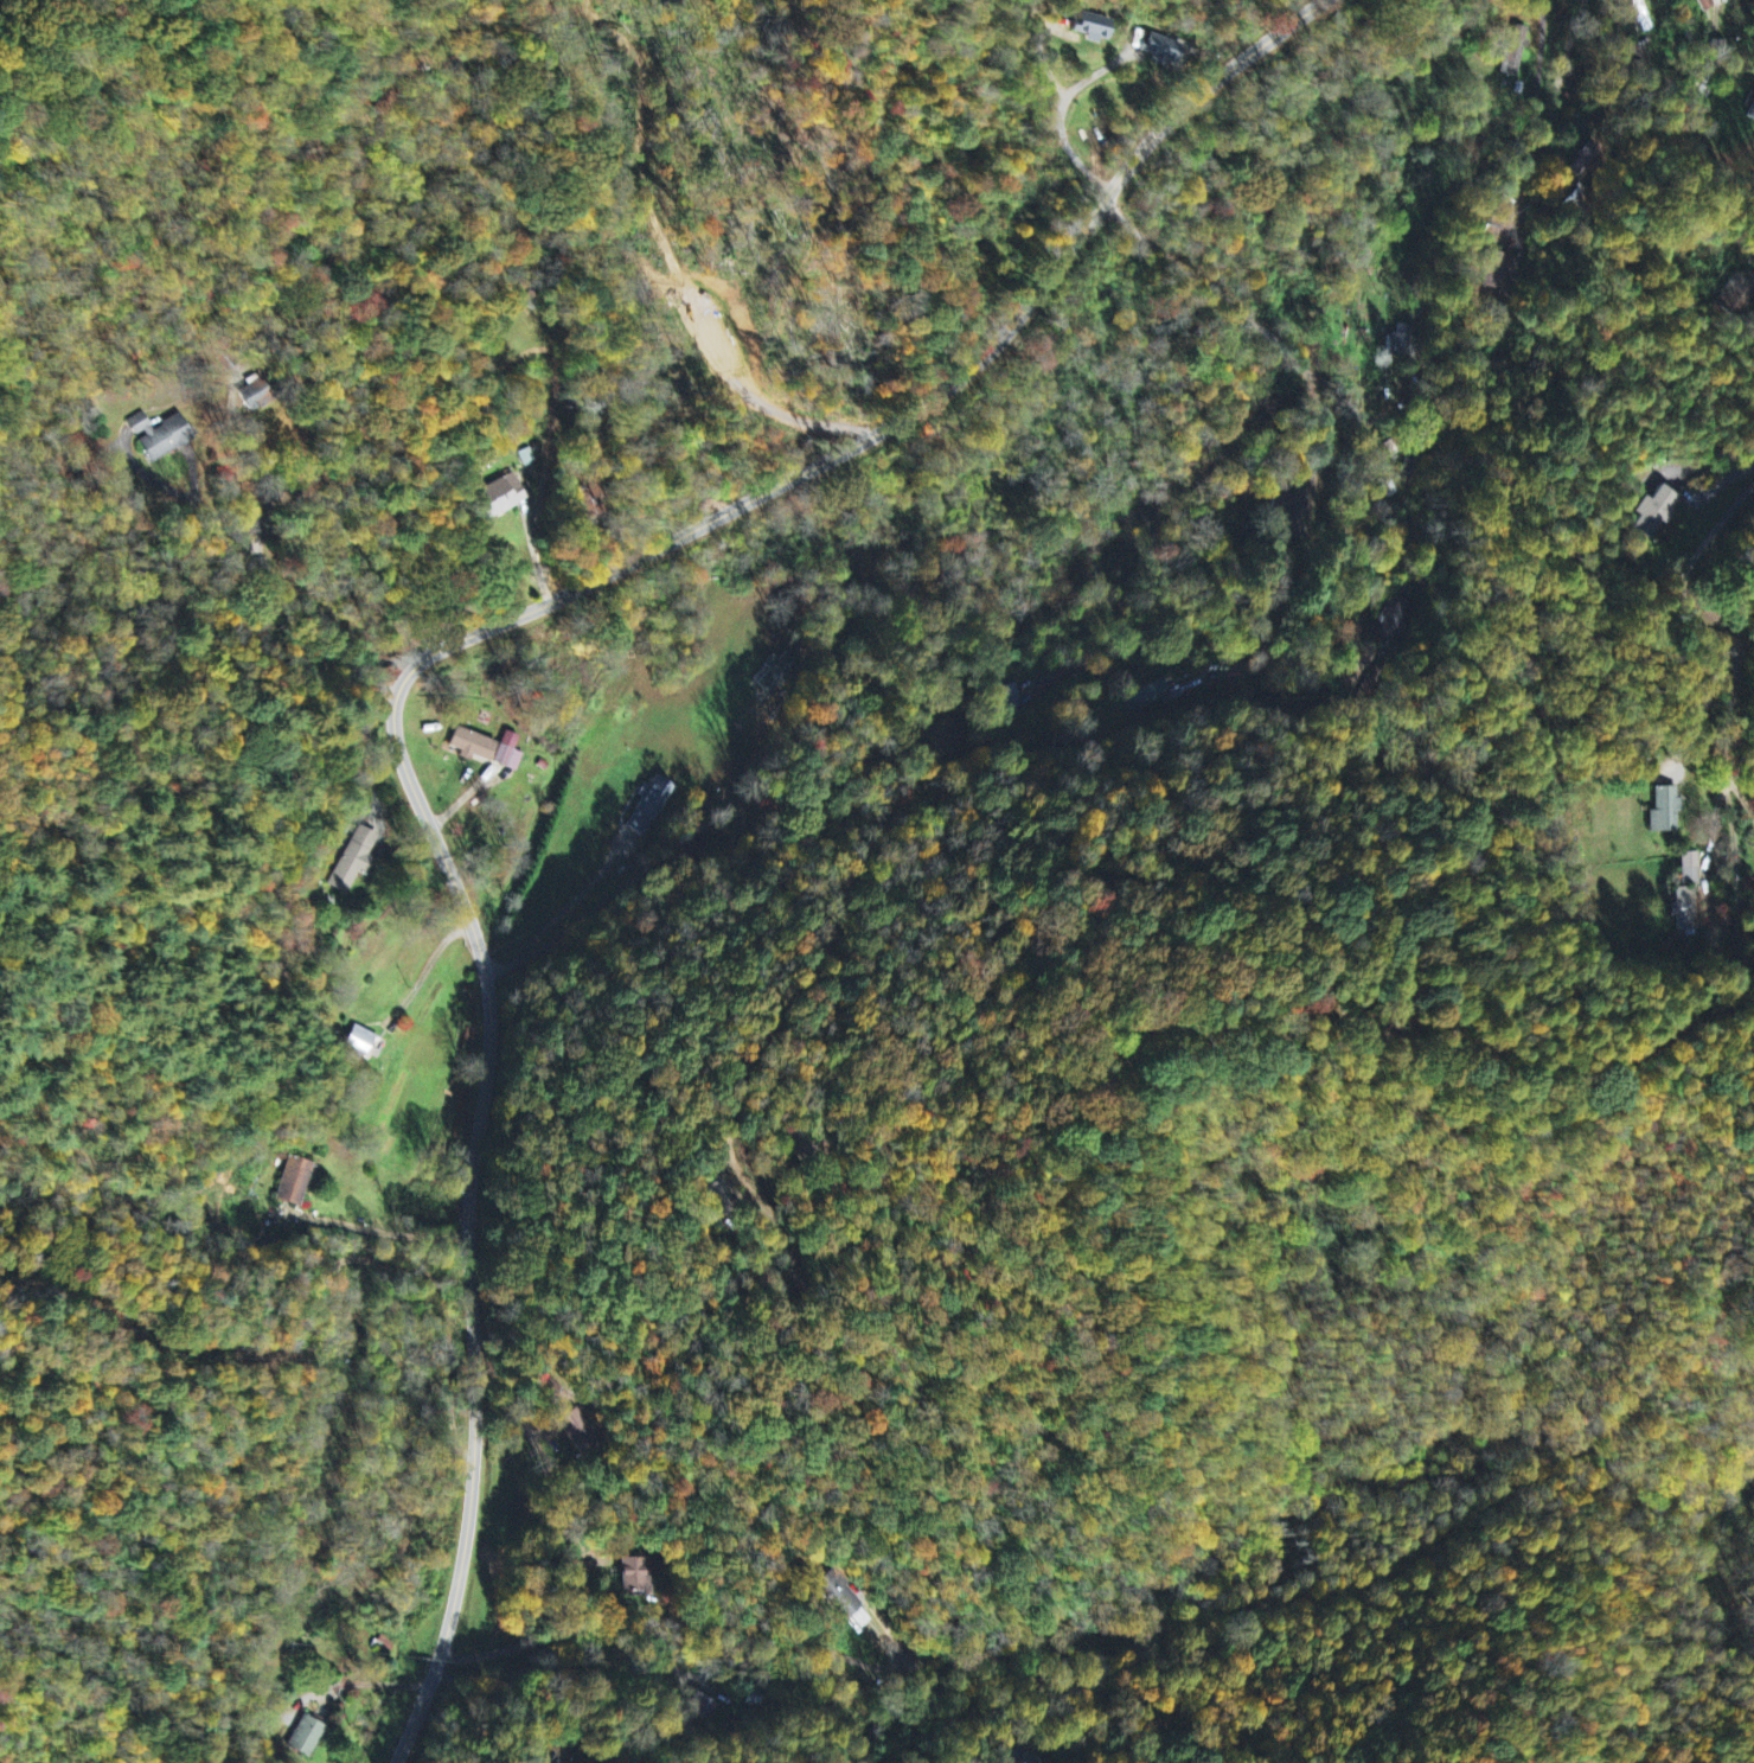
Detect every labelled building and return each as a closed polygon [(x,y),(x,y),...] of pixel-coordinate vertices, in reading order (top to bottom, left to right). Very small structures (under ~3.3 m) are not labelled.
[(1706,0),(1695,0),(1700,13),(1710,9),(1706,0)] [(1109,46),(1117,21),(1085,11),(1077,36),(1109,46)] [(1191,49),(1149,31),(1138,57),(1164,68),(1166,64),(1182,71),(1191,49)] [(1502,82),(1516,86),(1530,41),(1516,37),(1502,82)] [(1570,147),(1571,147),(1563,154),(1581,175),(1596,162),(1578,141),(1570,147)] [(1412,327),(1394,324),(1389,354),(1407,357),(1412,327)] [(1679,499),(1661,486),(1651,501),(1647,498),(1627,526),(1650,542),(1679,499)] [(1399,651),(1418,606),(1396,597),(1393,605),(1392,605),(1388,616),(1382,613),(1371,640),(1399,651)] [(759,685),(773,698),(804,665),(789,652),(780,660),(775,655),(766,665),(773,671),(759,685)] [(1173,696),(1164,679),(1130,696),(1139,714),(1173,696)] [(500,745),(458,728),(450,748),(460,751),(457,758),(470,763),(473,757),(515,773),(523,755),(513,751),(519,737),(505,732),(500,745)] [(674,788),(656,778),(650,788),(646,786),(624,826),(646,838),(674,788)] [(1686,799),(1679,799),(1679,788),(1654,788),(1654,812),(1648,813),(1648,834),(1681,834),(1680,814),(1686,814),(1686,799)] [(330,887),(350,897),(360,875),(371,881),(382,858),(350,843),(330,887)] [(1683,889),(1675,889),(1676,904),(1670,905),(1671,918),(1677,918),(1679,936),(1701,934),(1697,889),(1701,889),(1698,853),(1680,855),(1683,889)] [(347,1047),(371,1058),(380,1037),(355,1026),(347,1047)] [(275,1200),(298,1209),(315,1165),(291,1156),(275,1200)] [(600,1438),(573,1409),(555,1426),(581,1454),(600,1438)]
